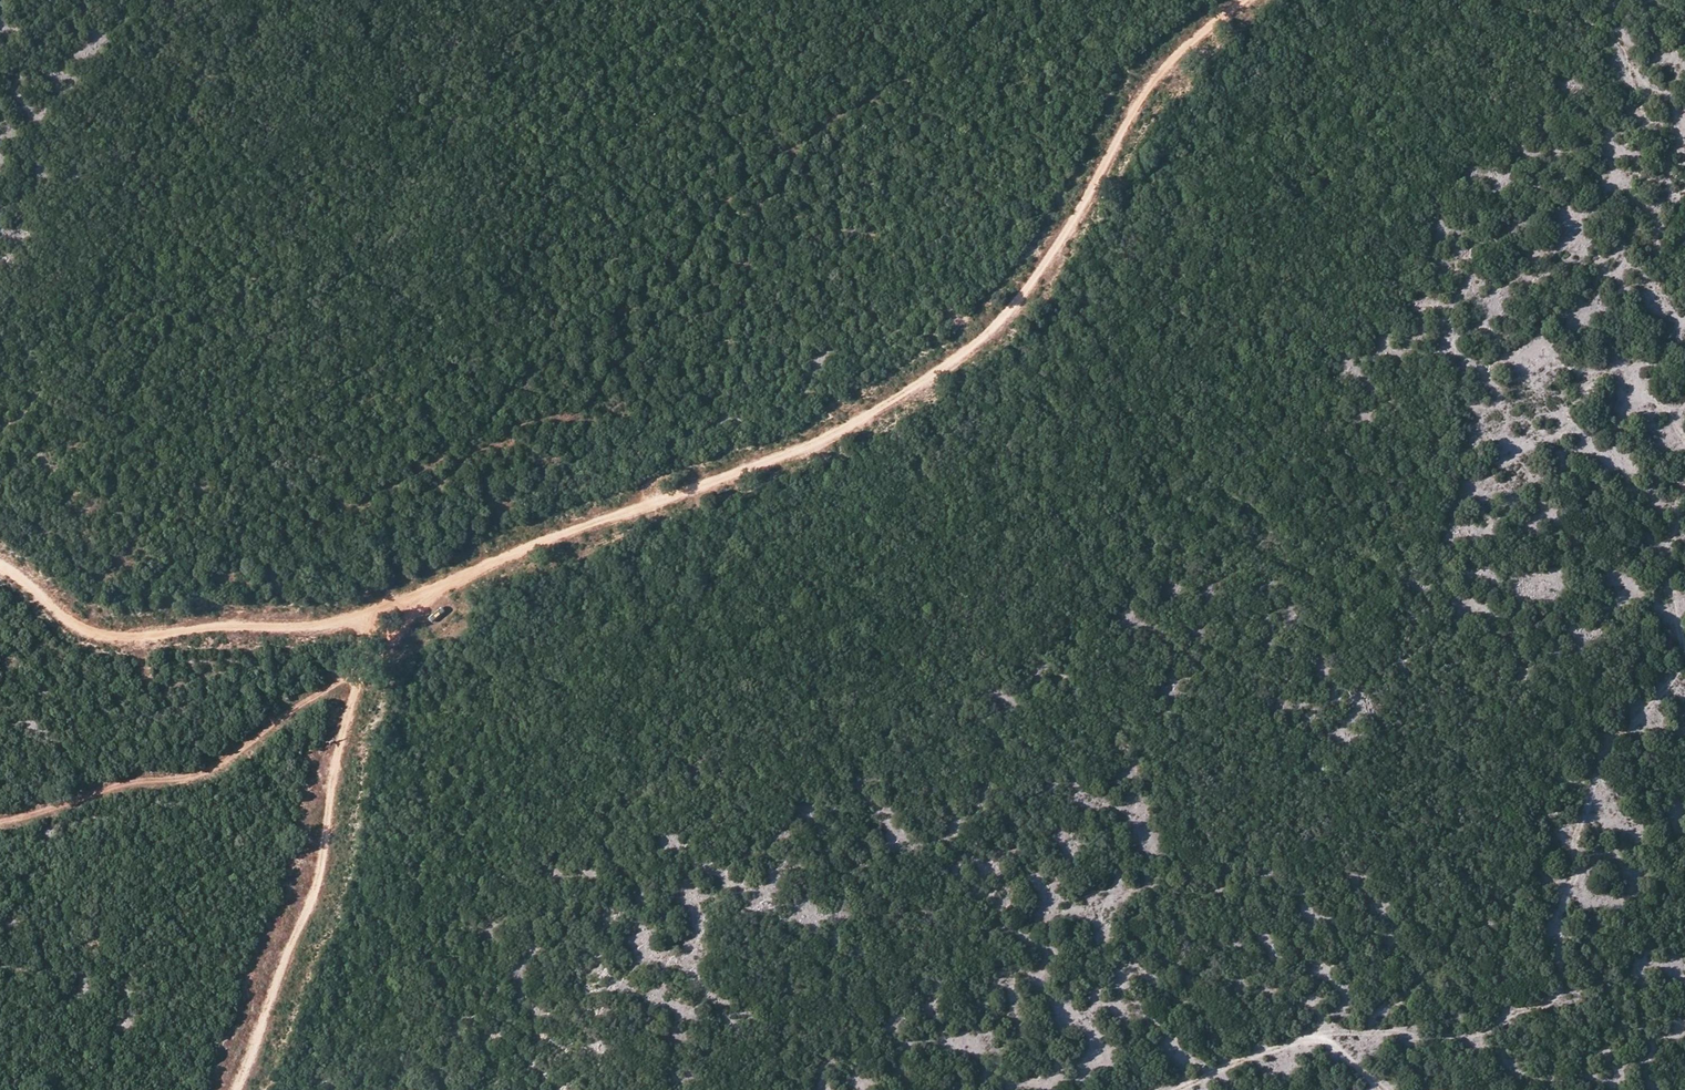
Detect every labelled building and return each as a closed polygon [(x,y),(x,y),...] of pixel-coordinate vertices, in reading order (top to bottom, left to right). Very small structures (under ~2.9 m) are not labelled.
[(433,622),(446,611),(441,606),(429,616),(433,622)]
